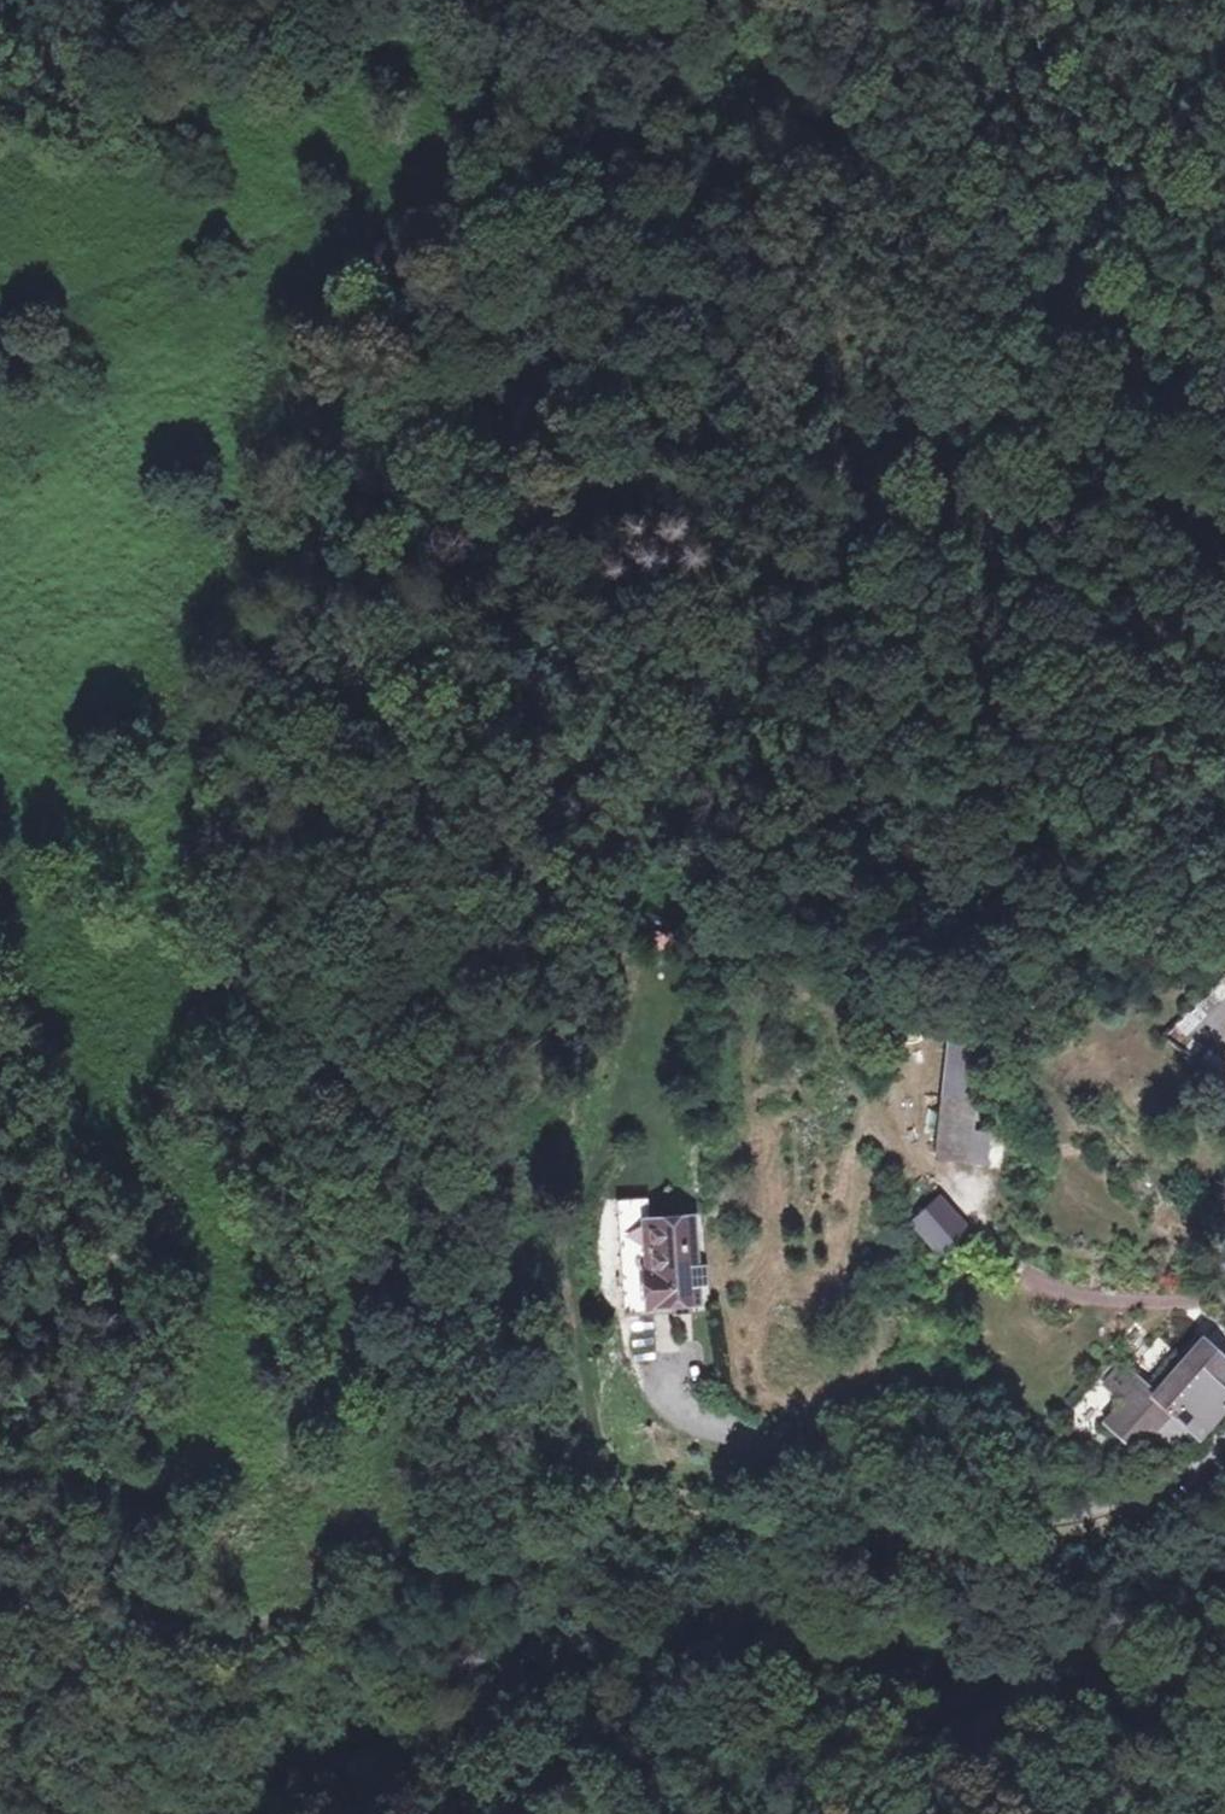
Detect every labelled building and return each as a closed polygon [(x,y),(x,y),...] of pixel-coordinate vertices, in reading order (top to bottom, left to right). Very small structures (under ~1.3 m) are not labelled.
[(933,1145),(963,1152),(972,1095),(943,1090),(933,1145)] [(619,1301),(693,1298),(689,1214),(646,1215),(644,1194),(615,1196),(619,1301)] [(942,1259),(974,1228),(940,1194),(909,1226),(942,1259)] [(1203,1338),(1188,1355),(1203,1370),(1220,1352),(1203,1338)] [(1145,1381),(1127,1401),(1106,1424),(1132,1447),(1155,1422),(1171,1436),(1188,1420),(1196,1428),(1224,1398),(1224,1356),(1220,1352),(1203,1370),(1188,1355),(1155,1390),(1145,1381)] [(1127,1401),(1145,1381),(1126,1361),(1106,1382),(1127,1401)]
